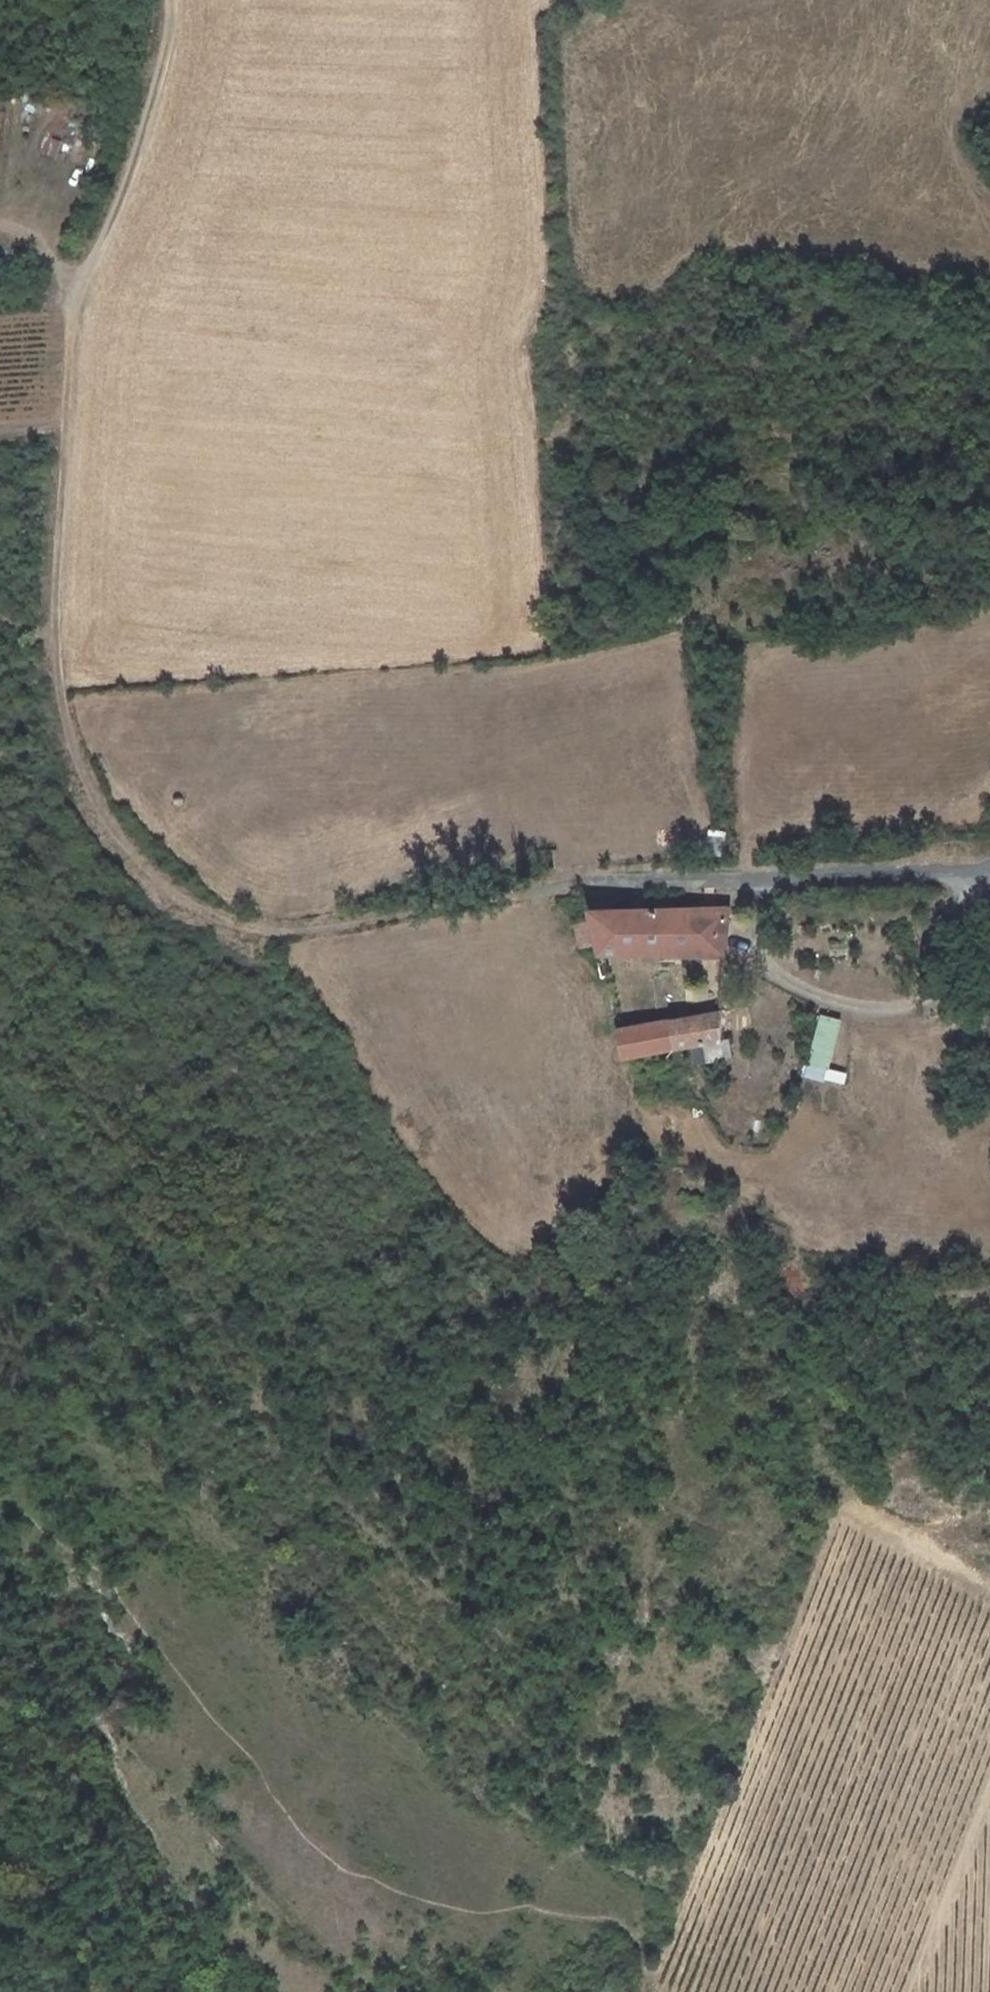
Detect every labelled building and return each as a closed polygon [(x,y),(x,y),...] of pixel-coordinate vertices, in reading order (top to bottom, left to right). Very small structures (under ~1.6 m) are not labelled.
[(601,967),(721,973),(720,924),(595,926),(601,967)] [(806,1077),(828,1081),(840,1017),(818,1013),(806,1077)] [(724,1052),(723,1021),(611,1038),(616,1072),(686,1060),(687,1074),(731,1072),(731,1054),(724,1052)]
